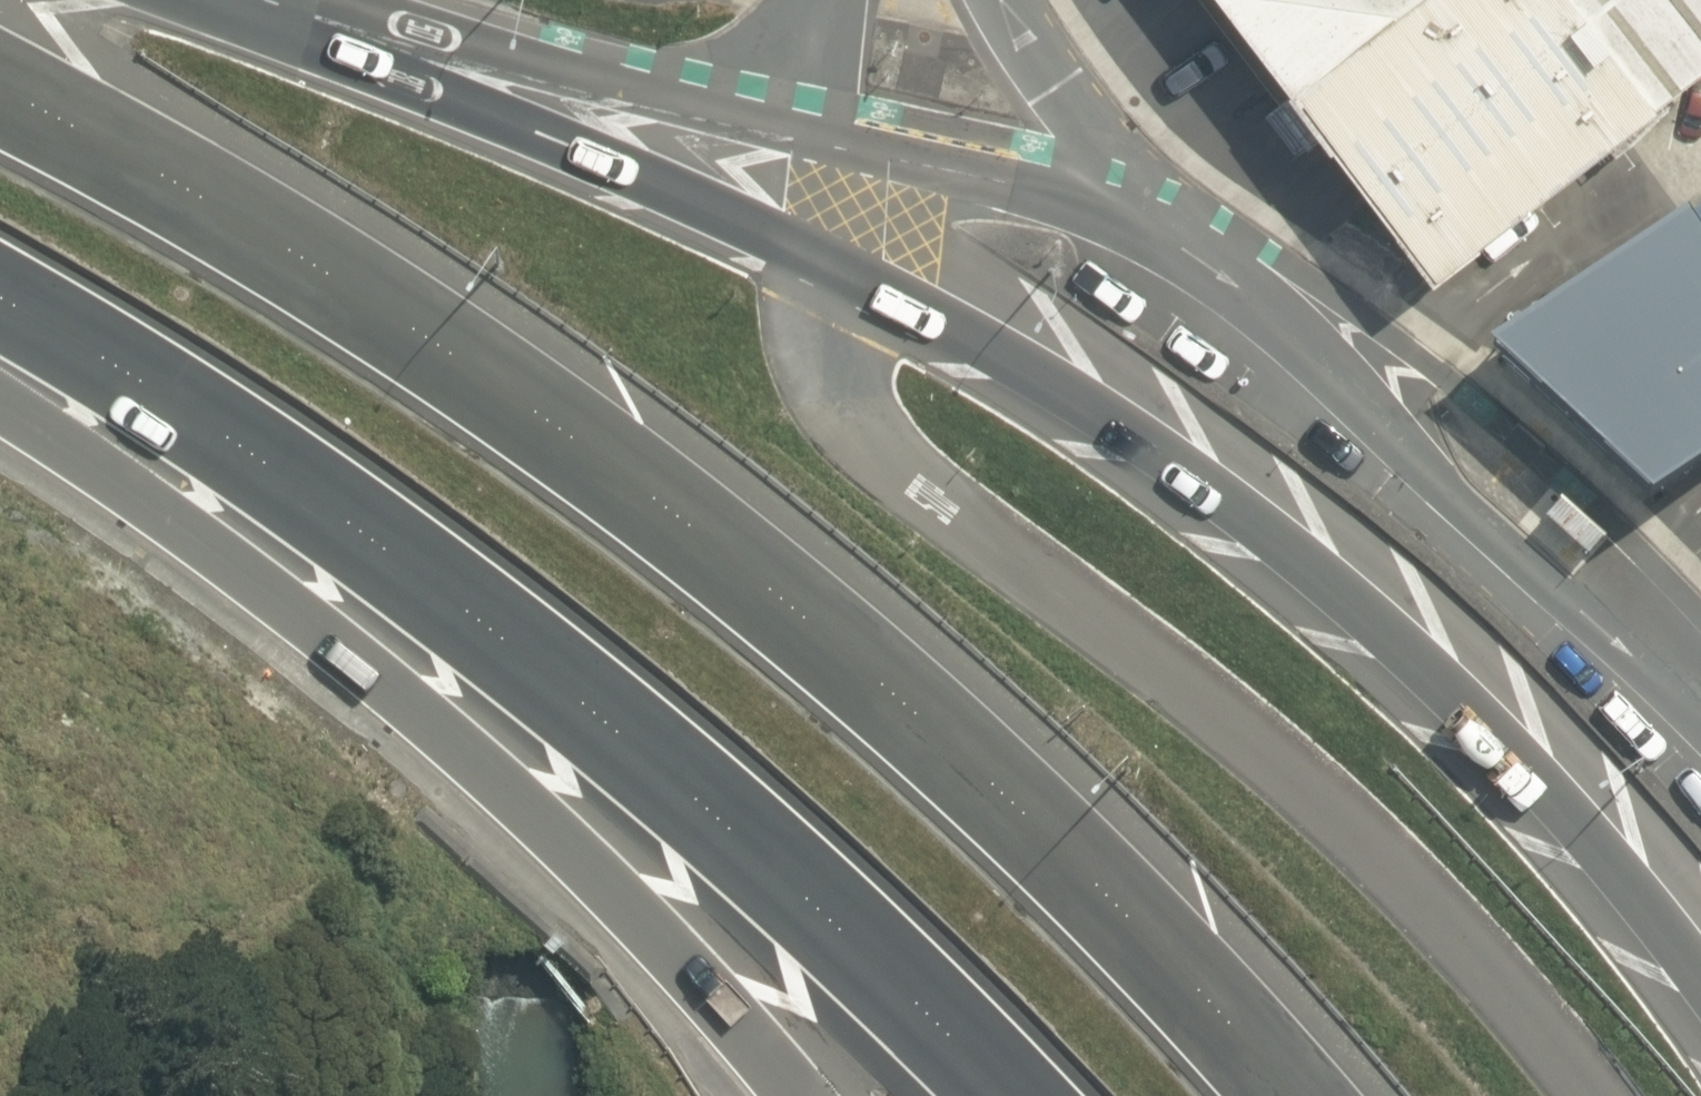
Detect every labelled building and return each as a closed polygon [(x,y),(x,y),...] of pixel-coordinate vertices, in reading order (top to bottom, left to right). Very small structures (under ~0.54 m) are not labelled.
[(1418,273),(1700,62),(1700,0),(1211,0),(1418,273)] [(1472,343),(1634,495),(1700,452),(1700,206),(1680,217),(1674,209),(1472,343)] [(1603,541),(1561,502),(1543,521),(1586,560),(1603,541)]
